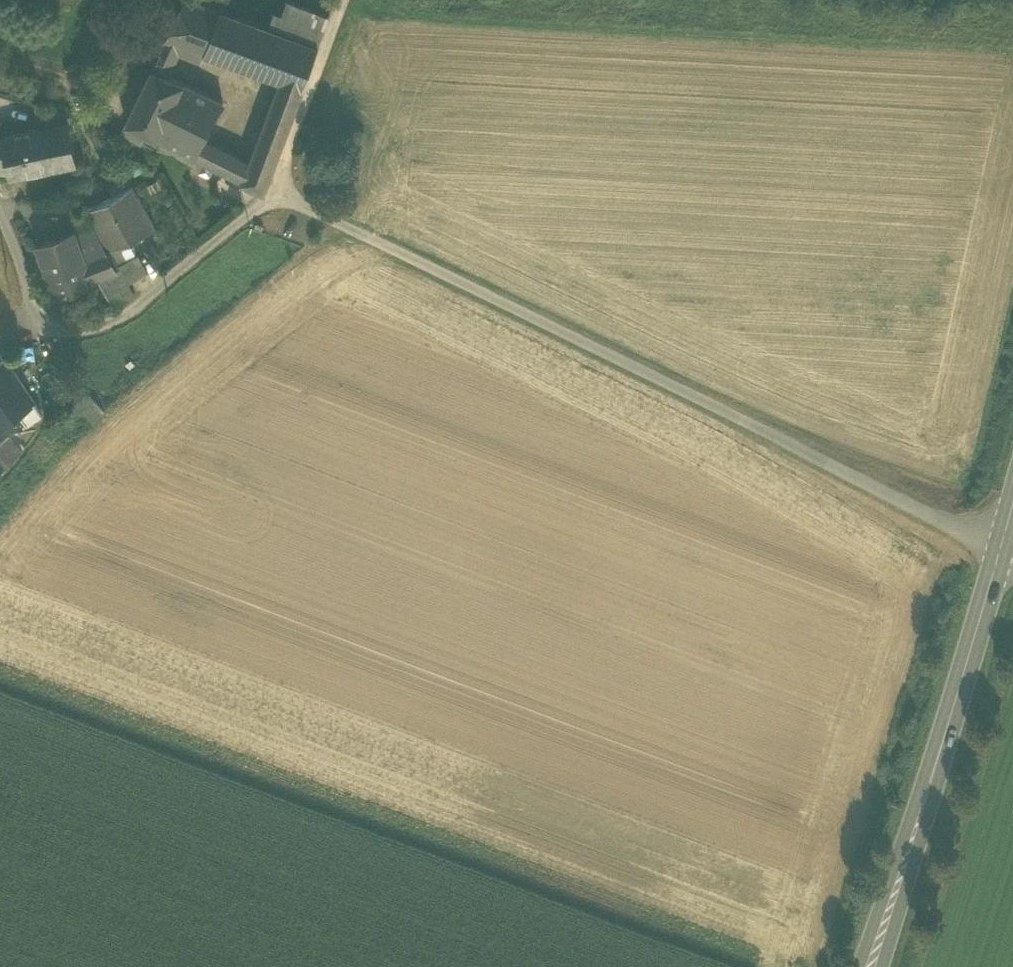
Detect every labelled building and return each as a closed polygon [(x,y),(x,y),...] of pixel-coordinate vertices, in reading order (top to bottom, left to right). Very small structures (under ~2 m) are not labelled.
[(281,82),(302,90),(318,46),(281,32),(221,9),(196,0),(184,0),(166,39),(160,53),(161,53),(162,51),(176,57),(178,53),(182,45),(203,53),(281,82)] [(221,9),(224,0),(196,0),(221,9)] [(239,0),(224,0),(221,9),(281,32),(286,18),(239,0)] [(292,1),(286,18),(281,32),(318,46),(330,15),(292,1)] [(203,53),(182,45),(178,53),(199,62),(203,53)] [(160,53),(154,65),(155,65),(157,61),(171,68),(176,57),(162,51),(161,53),(160,53)] [(169,73),(171,68),(157,61),(155,65),(154,65),(153,68),(169,73)] [(126,123),(150,142),(156,138),(184,83),(170,77),(171,76),(170,75),(170,74),(169,73),(153,68),(126,123)] [(281,82),(256,149),(275,157),(275,158),(277,159),(302,90),(281,82)] [(264,193),(272,173),(270,172),(270,173),(252,165),(252,164),(251,164),(204,140),(223,102),(184,83),(156,138),(264,193)] [(40,129),(39,129),(42,147),(38,148),(43,173),(77,165),(69,123),(40,129)] [(120,135),(141,145),(150,142),(126,123),(120,135)] [(9,181),(43,173),(38,148),(42,147),(39,129),(1,138),(9,181)] [(256,149),(251,164),(252,164),(252,165),(270,173),(270,172),(272,173),(277,159),(275,158),(275,157),(256,149)] [(78,168),(81,184),(91,181),(88,166),(78,168)] [(109,252),(110,253),(155,228),(132,187),(87,212),(108,253),(109,252)] [(73,234),(83,262),(106,253),(90,227),(73,234)] [(38,247),(56,297),(63,294),(98,280),(114,272),(106,253),(83,262),(73,234),(38,247)] [(117,267),(119,270),(114,272),(98,280),(115,312),(122,308),(135,297),(128,285),(148,274),(138,256),(117,267)] [(42,303),(47,315),(49,315),(48,314),(68,306),(63,294),(56,297),(42,303)] [(17,416),(24,421),(39,411),(5,360),(0,364),(0,432),(17,416)] [(75,402),(93,421),(104,411),(86,392),(75,402)] [(39,411),(24,421),(27,425),(41,416),(39,411)] [(0,470),(23,451),(9,436),(0,443),(0,470)]
